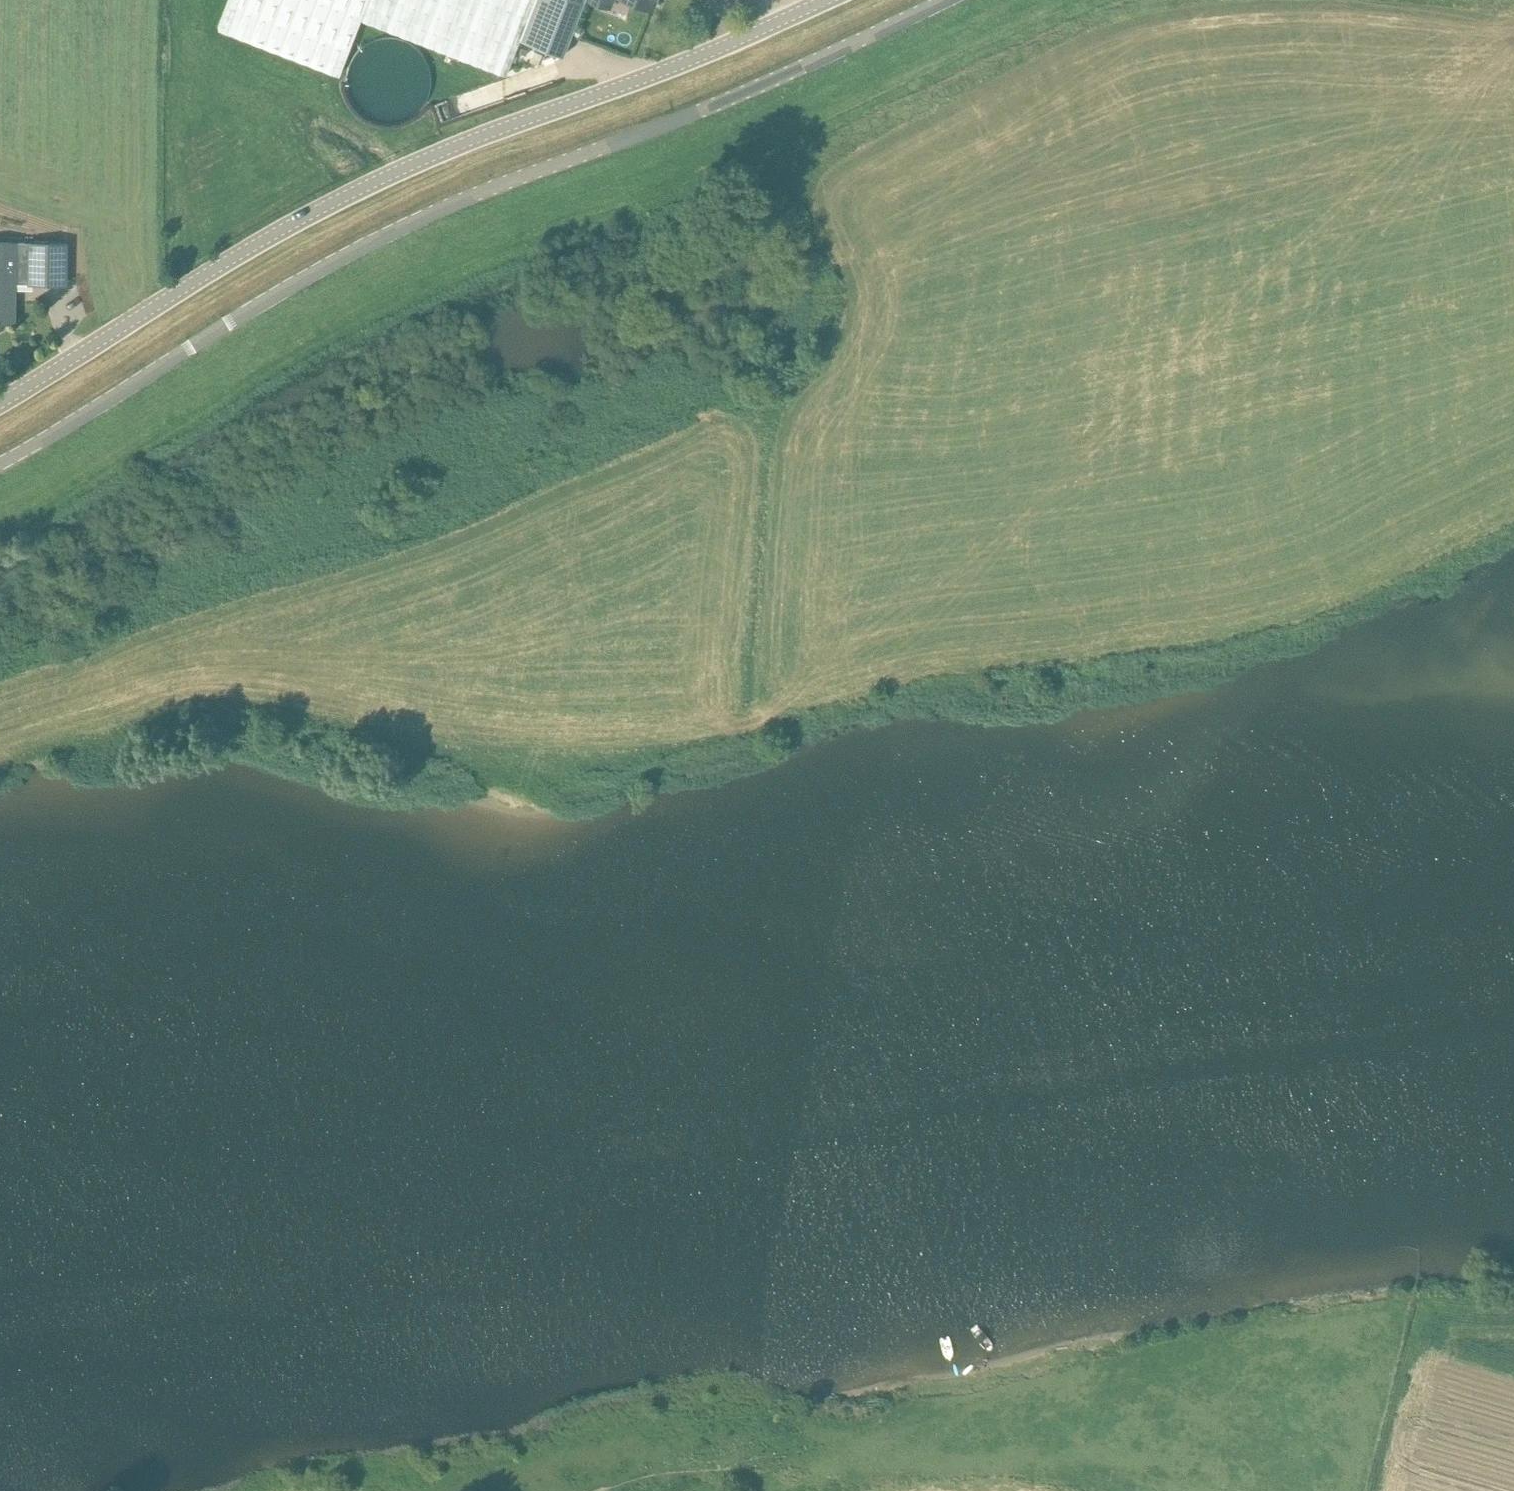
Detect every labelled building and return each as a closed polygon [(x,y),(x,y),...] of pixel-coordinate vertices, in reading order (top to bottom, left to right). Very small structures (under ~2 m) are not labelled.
[(218,29),(338,75),(360,18),(505,75),(519,40),(523,41),(563,56),(582,5),(584,0),(229,0),(218,29)] [(652,9),(656,0),(628,0),(652,9)] [(0,242),(0,322),(13,323),(14,278),(27,279),(27,285),(66,286),(67,244),(35,243),(0,242)]
